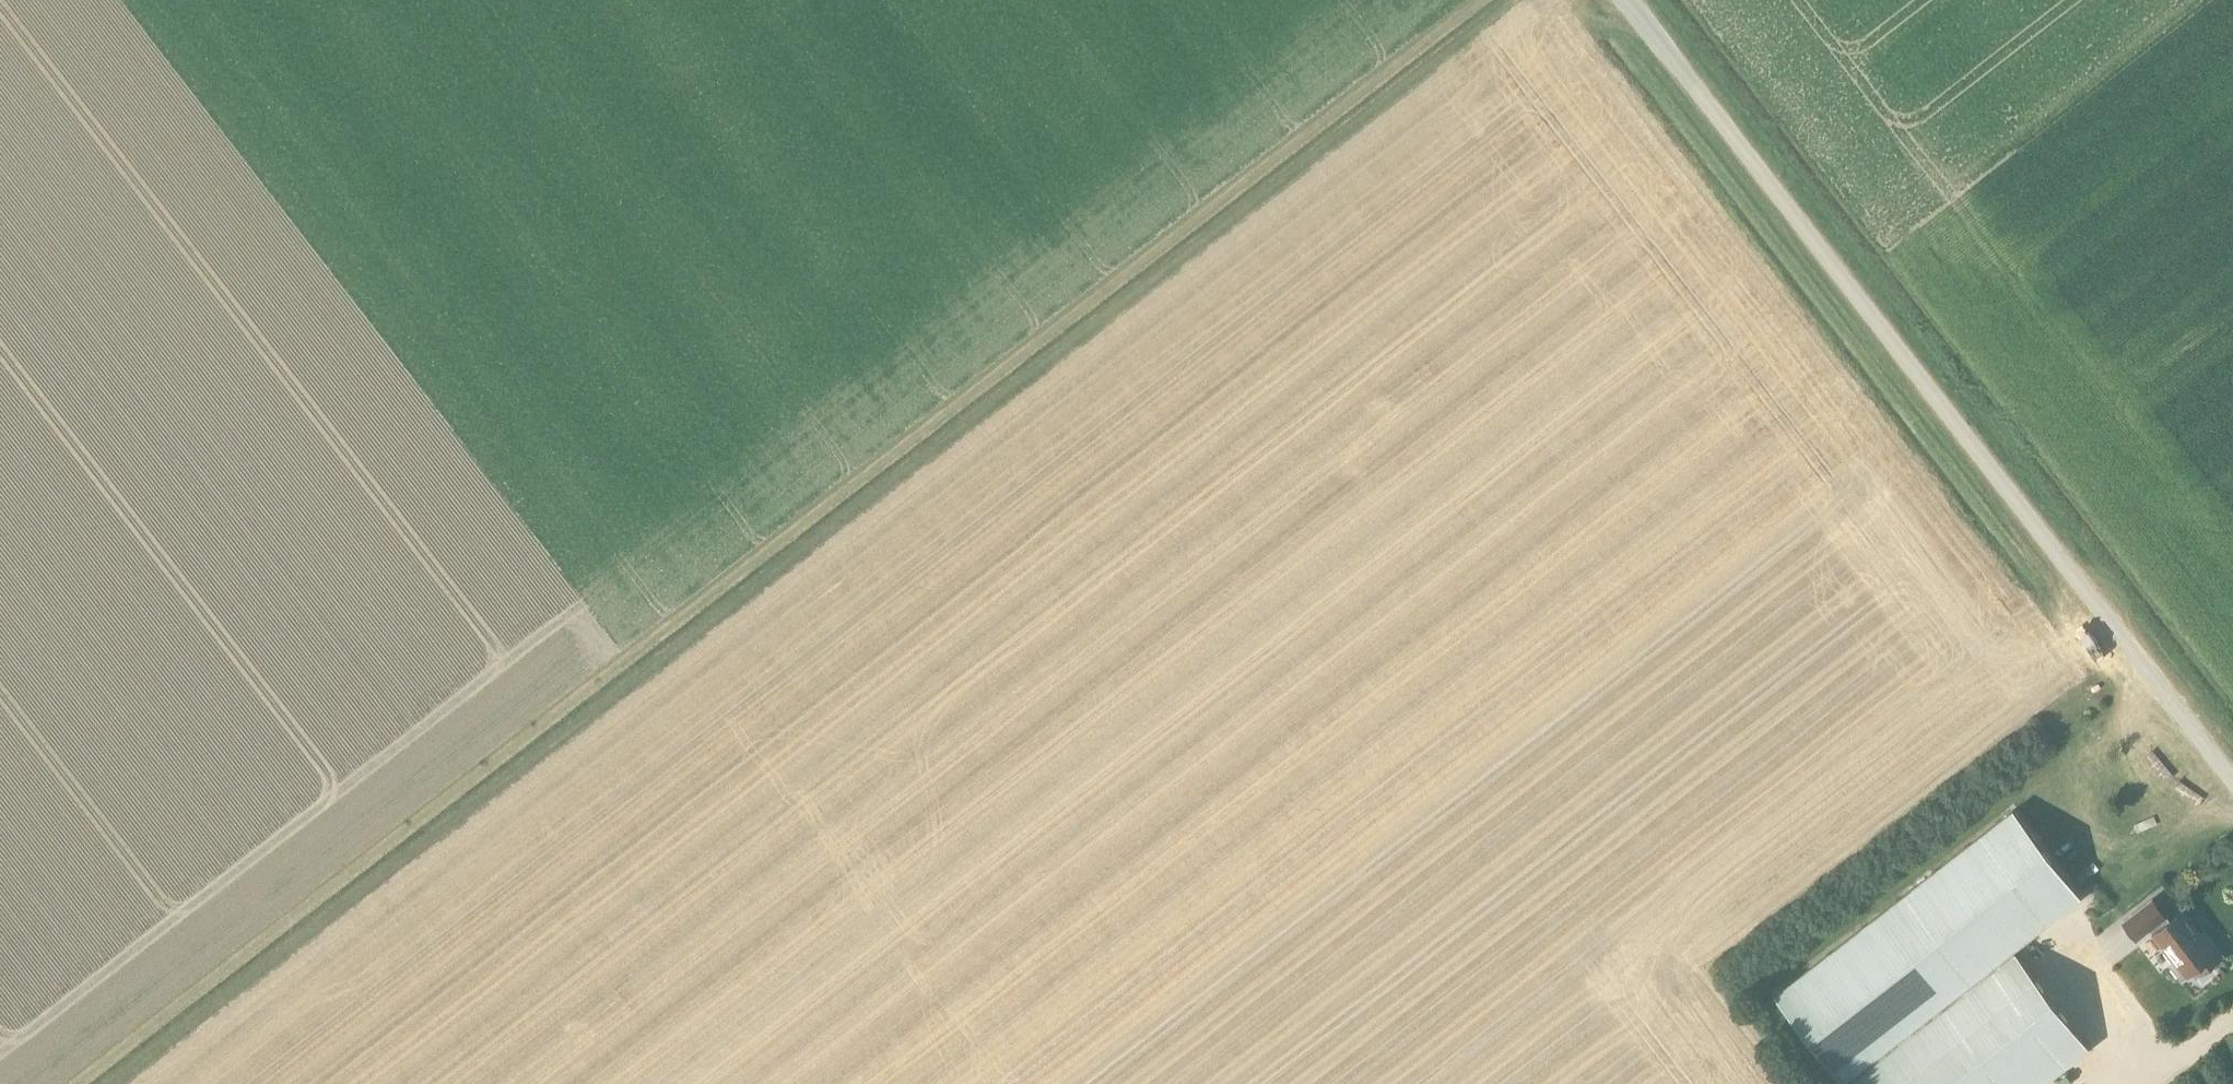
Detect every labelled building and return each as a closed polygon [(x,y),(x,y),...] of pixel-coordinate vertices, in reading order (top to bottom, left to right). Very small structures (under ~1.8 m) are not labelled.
[(1772,992),(1843,1083),(1846,1083),(2015,954),(2093,894),(2020,800),(1772,992)] [(2137,940),(2150,931),(2153,935),(2174,962),(2171,965),(2182,980),(2192,971),(2196,977),(2222,956),(2204,933),(2200,935),(2183,913),(2168,924),(2165,919),(2166,918),(2152,900),(2123,923),(2137,940)] [(2015,954),(1846,1083),(2042,1083),(2088,1049),(2015,954)]
